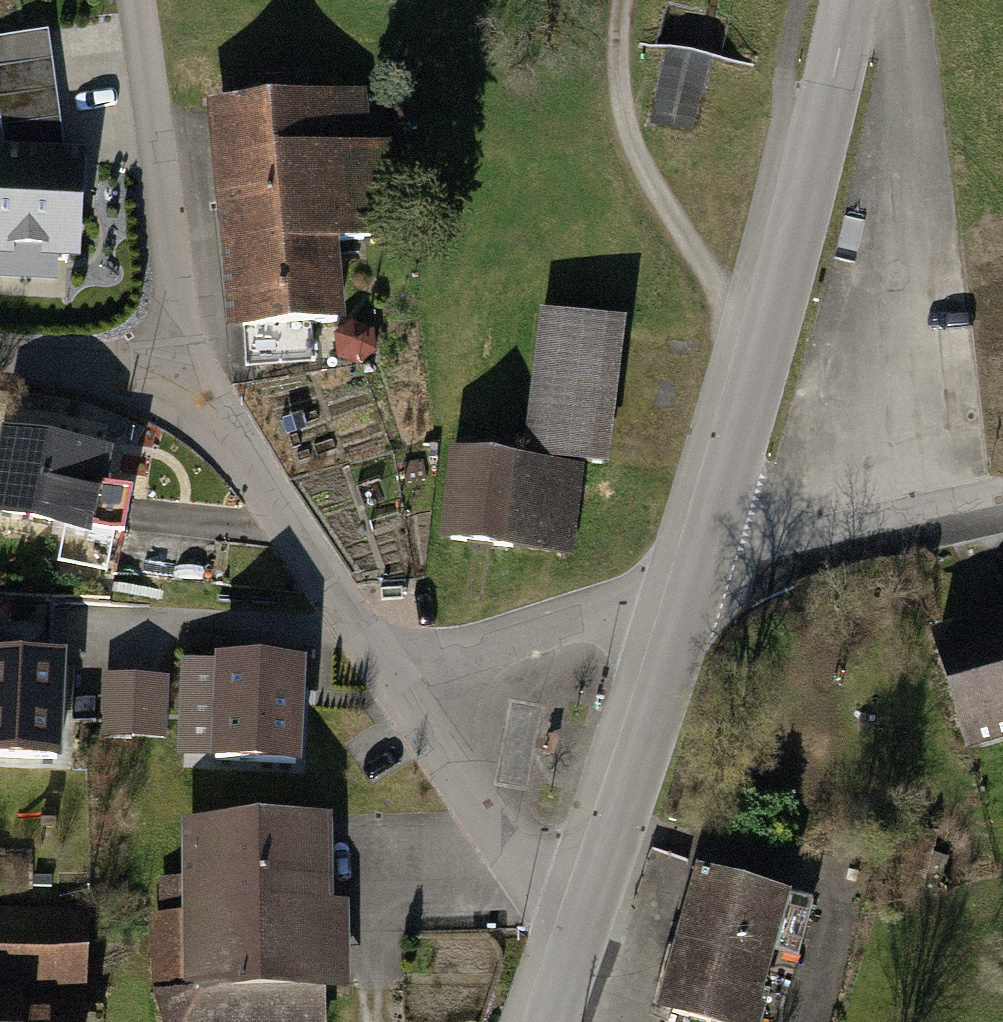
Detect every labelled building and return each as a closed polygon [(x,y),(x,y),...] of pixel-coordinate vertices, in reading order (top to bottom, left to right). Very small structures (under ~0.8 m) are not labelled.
[(351,99),(222,108),(237,326),(340,319),(334,240),(360,238),(351,99)] [(0,150),(0,245),(72,247),(75,153),(0,150)] [(539,318),(522,458),(604,468),(621,328),(539,318)] [(8,437),(0,479),(0,507),(91,525),(105,456),(8,437)] [(579,471),(461,456),(450,538),(568,554),(579,471)] [(929,628),(964,750),(1002,739),(1002,606),(929,628)] [(61,662),(0,659),(0,758),(57,760),(61,662)] [(188,663),(185,758),(294,761),(297,666),(188,663)] [(160,737),(161,691),(110,690),(110,736),(160,737)] [(190,828),(193,997),(323,995),(320,826),(190,828)] [(662,1011),(702,1021),(761,1021),(781,951),(794,954),(808,907),(700,877),(662,1011)] [(0,916),(0,1021),(79,1021),(86,922),(0,916)]
